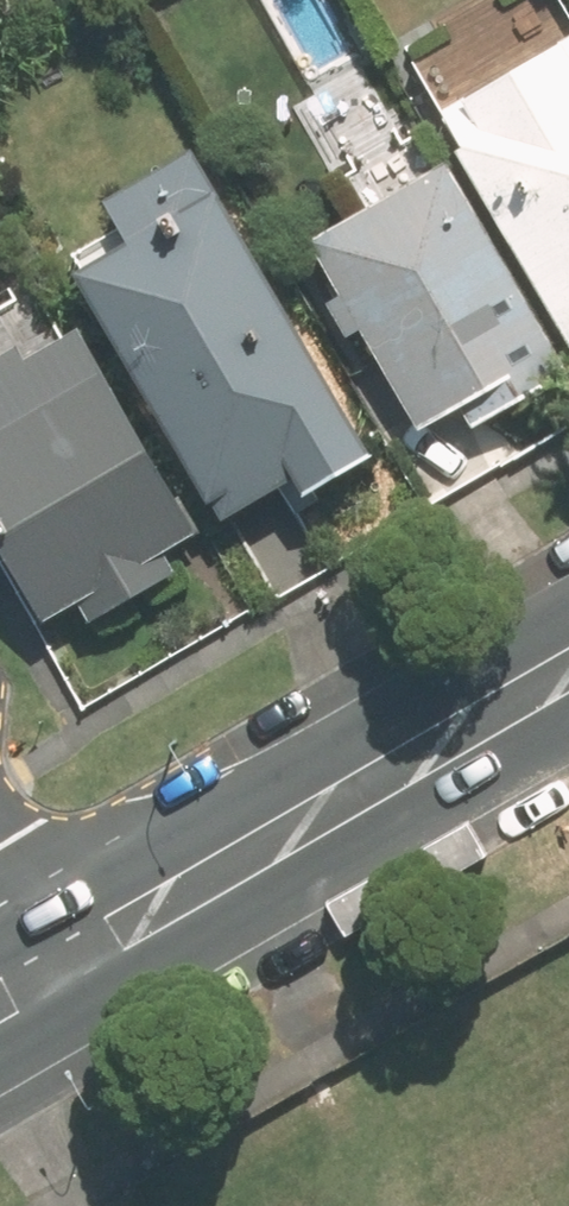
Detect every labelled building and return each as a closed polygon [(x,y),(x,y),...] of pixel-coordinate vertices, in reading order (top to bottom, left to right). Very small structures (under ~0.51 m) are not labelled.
[(568,349),(568,34),(425,115),(560,354),(568,349)] [(285,512),(364,467),(186,155),(86,213),(111,257),(64,284),(208,534),(275,496),(285,512)] [(437,162),(299,245),(331,298),(316,307),(339,345),(351,338),(410,436),(551,352),(437,162)] [(170,579),(159,558),(191,540),(69,320),(0,358),(0,577),(29,629),(73,605),(84,626),(170,579)]
